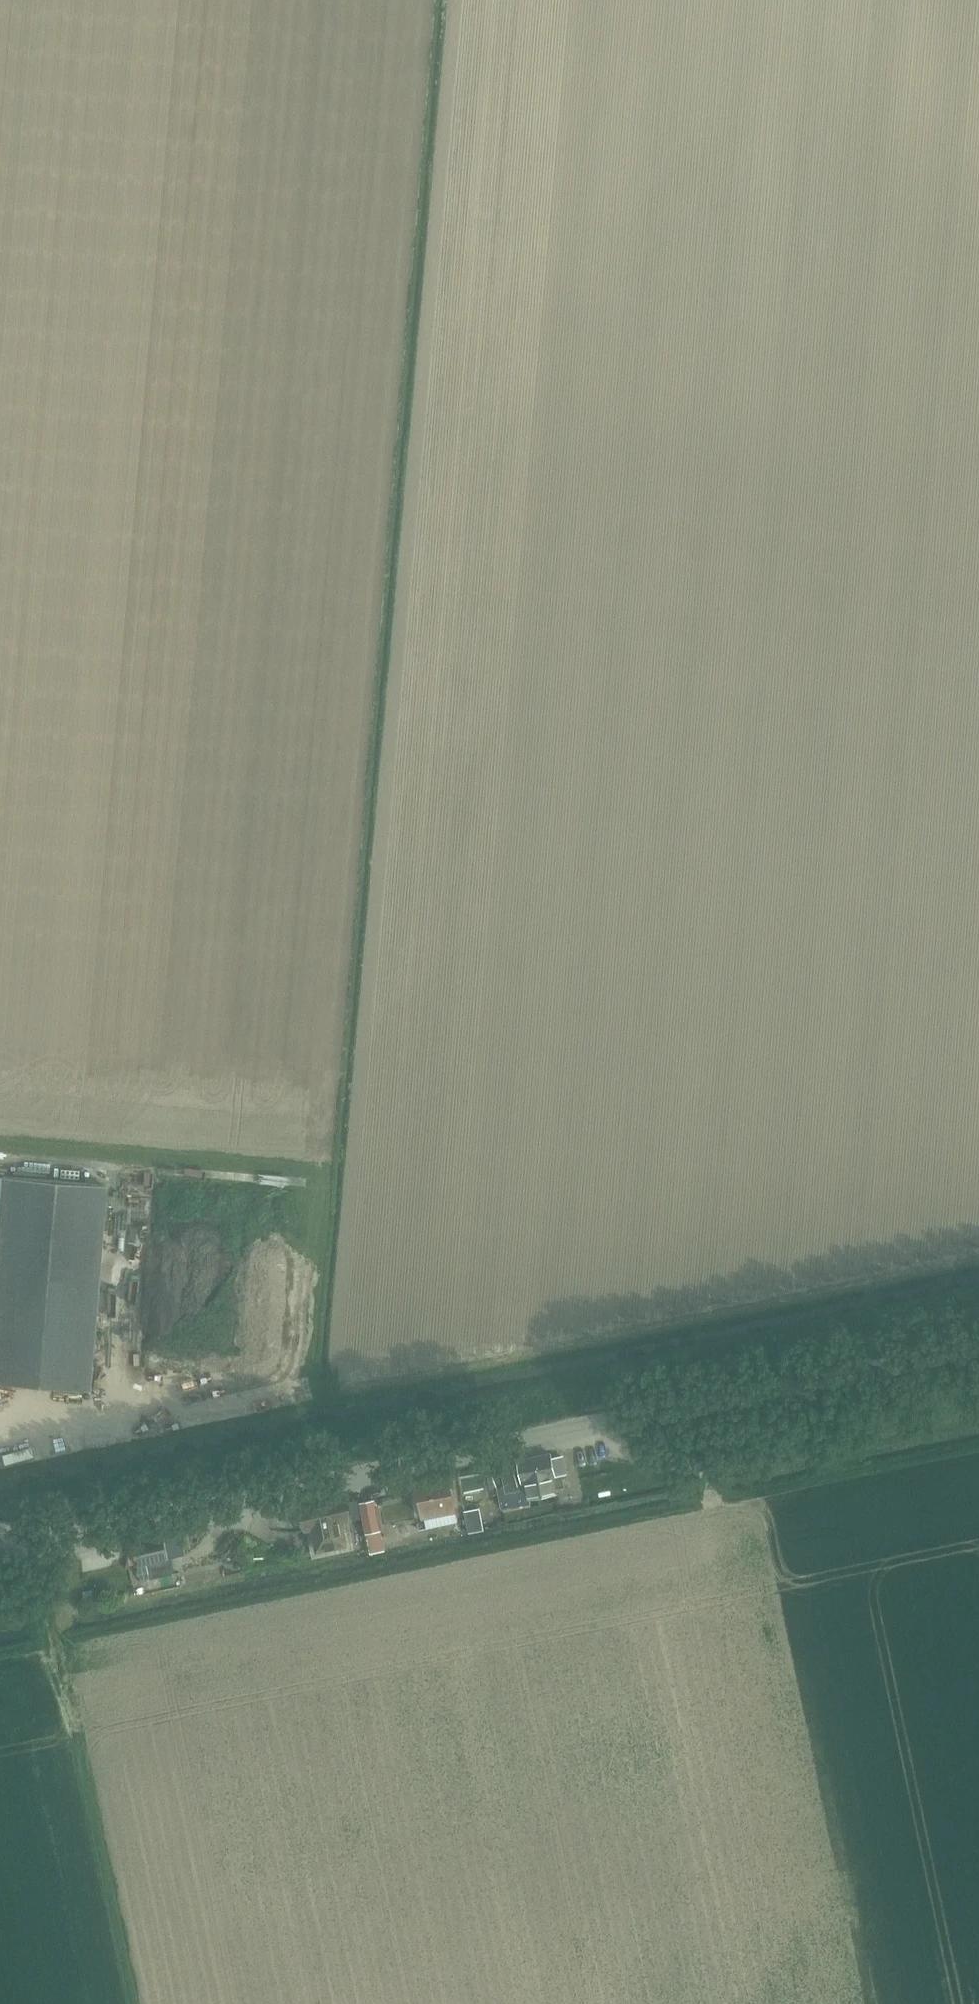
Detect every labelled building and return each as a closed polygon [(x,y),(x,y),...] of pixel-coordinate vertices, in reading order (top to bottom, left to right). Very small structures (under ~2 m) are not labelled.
[(0,1178),(0,1383),(89,1391),(106,1186),(0,1178)] [(525,1484),(527,1495),(528,1499),(555,1493),(552,1477),(568,1474),(564,1456),(550,1458),(550,1455),(518,1462),(523,1484),(525,1484)] [(415,1483),(423,1517),(456,1510),(448,1475),(415,1483)] [(306,1506),(314,1541),(316,1551),(348,1543),(346,1534),(338,1498),(306,1506)] [(514,1504),(517,1514),(537,1510),(535,1499),(514,1504)] [(376,1500),(360,1504),(361,1513),(366,1533),(370,1553),(380,1551),(386,1550),(382,1530),(376,1500)] [(359,1502),(352,1503),(354,1514),(361,1513),(360,1504),(359,1502)] [(132,1544),(140,1579),(141,1582),(172,1575),(169,1559),(186,1555),(181,1535),(164,1539),(164,1537),(132,1544)]
